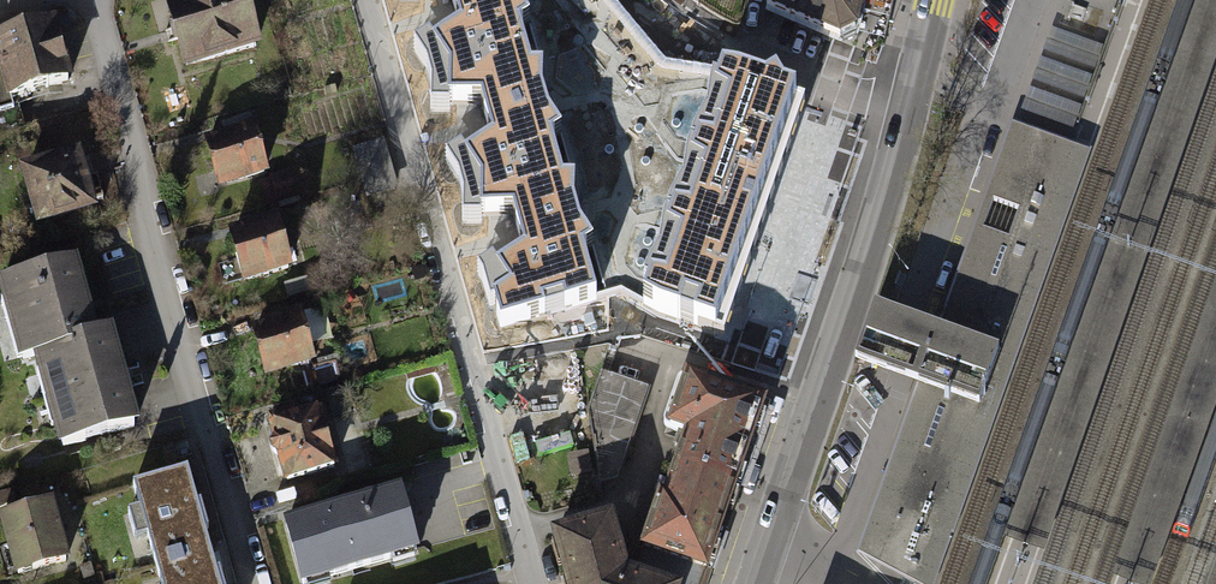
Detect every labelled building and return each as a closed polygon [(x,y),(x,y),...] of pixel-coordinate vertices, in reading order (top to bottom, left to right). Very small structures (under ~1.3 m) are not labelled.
[(164,1),(184,70),(262,48),(248,0),(168,0),(164,1)] [(501,328),(597,300),(583,251),(594,246),(580,226),(575,204),(575,181),(564,182),(552,139),(562,134),(549,114),(543,92),(544,69),(532,68),(520,27),(530,21),(517,1),(517,0),(453,0),(460,27),(433,46),(450,71),(449,103),(482,103),(492,140),(465,159),(481,184),(481,215),(513,214),(524,252),(497,271),(509,291),(494,301),(501,328)] [(763,17),(842,52),(859,42),(869,0),(767,0),(763,17)] [(1043,555),(1215,61),(1215,0),(1199,0),(1004,541),(1043,555)] [(624,296),(658,318),(725,341),(804,107),(741,83),(665,71),(618,11),(592,30),(568,35),(631,273),(624,296)] [(50,17),(0,30),(0,79),(5,97),(67,80),(50,17)] [(1051,29),(1043,51),(1096,70),(1104,48),(1051,29)] [(1094,77),(1040,59),(1032,81),(1086,100),(1094,77)] [(13,126),(5,97),(0,79),(0,130),(13,126)] [(1083,108),(1030,89),(1021,113),(1074,132),(1083,108)] [(255,122),(204,137),(218,189),(270,174),(260,139),(255,122)] [(938,333),(939,333),(954,338),(962,316),(977,274),(974,273),(970,272),(972,267),(1017,139),(1067,157),(997,354),(986,384),(978,406),(917,576),(861,556),(923,386),(921,386),(920,385),(916,384),(855,556),(858,556),(912,583),(935,583),(1089,152),(1012,125),(938,333)] [(360,145),(365,158),(390,147),(385,135),(360,145)] [(997,354),(1067,157),(1017,139),(972,267),(970,272),(974,273),(977,274),(962,316),(954,338),(939,333),(938,333),(913,324),(896,318),(892,316),(891,316),(876,310),(865,340),(857,363),(877,370),(901,379),(911,382),(916,384),(920,385),(921,386),(923,386),(861,556),(917,576),(978,406),(986,384),(997,354)] [(74,150),(8,168),(24,227),(90,209),(74,150)] [(297,168),(269,175),(270,178),(259,181),(265,201),(276,198),(303,190),(297,168)] [(278,217),(228,231),(243,285),(293,271),(278,217)] [(93,334),(71,257),(0,277),(0,297),(17,355),(31,351),(93,334)] [(1215,402),(1215,282),(1112,579),(1125,583),(1152,583),(1215,402)] [(302,310),(250,325),(265,378),(317,363),(310,339),(302,310)] [(31,351),(58,446),(131,425),(105,331),(93,334),(31,351)] [(646,387),(599,370),(584,409),(596,482),(614,477),(646,387)] [(682,439),(674,461),(733,480),(760,402),(677,374),(660,425),(678,431),(676,437),(682,439)] [(270,423),(268,423),(273,439),(270,444),(272,453),(277,455),(285,484),(334,470),(330,457),(334,456),(324,421),(321,422),(317,410),(295,416),(293,408),(268,415),(270,423)] [(657,491),(639,544),(704,566),(733,480),(674,461),(663,494),(657,491)] [(134,487),(140,511),(129,514),(136,541),(149,538),(162,583),(220,583),(188,471),(134,487)] [(283,522),(301,583),(320,583),(422,556),(403,489),(283,522)] [(0,515),(0,524),(15,578),(70,563),(53,501),(0,515)] [(633,561),(621,556),(611,518),(555,533),(569,583),(647,583),(633,561)] [(639,544),(633,561),(647,583),(698,583),(704,566),(639,544)]
